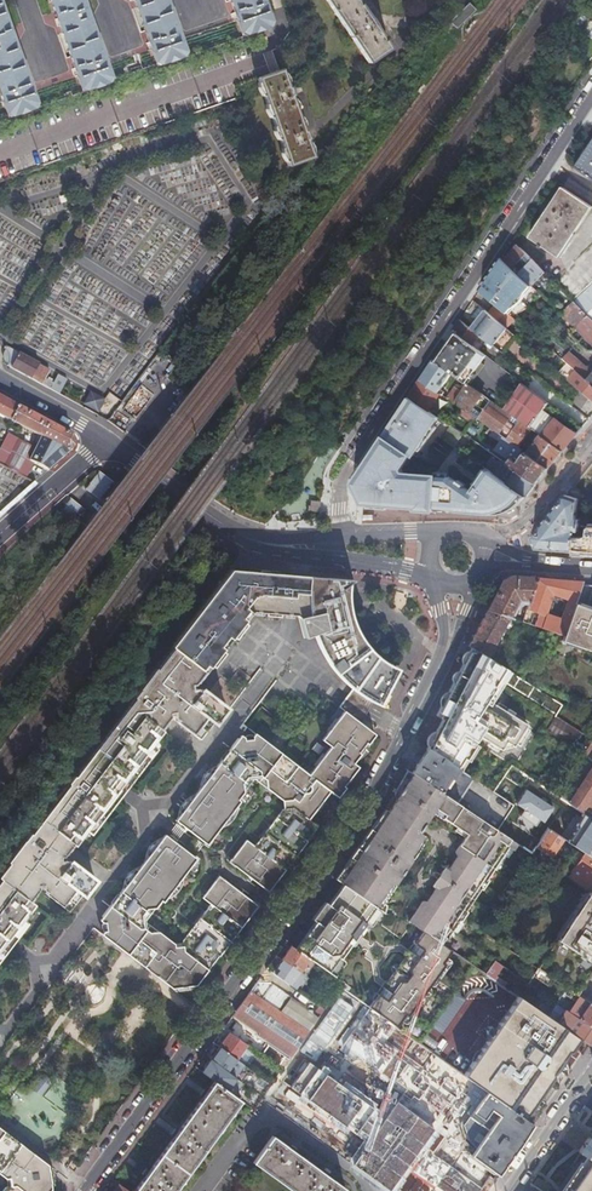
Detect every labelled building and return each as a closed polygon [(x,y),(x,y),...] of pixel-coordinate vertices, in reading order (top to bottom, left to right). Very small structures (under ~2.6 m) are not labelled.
[(109,80),(110,83),(112,82),(83,0),(51,0),(83,92),(85,91),(84,89),(109,80)] [(157,66),(160,65),(159,63),(183,54),(184,57),(186,56),(166,0),(134,0),(157,66)] [(243,36),(245,35),(244,33),(268,25),(269,27),(271,26),(262,0),(230,0),(243,36)] [(367,63),(390,49),(375,26),(377,25),(373,17),(370,19),(357,0),(326,0),(367,63)] [(9,118),(11,117),(11,114),(35,106),(35,109),(37,108),(0,2),(0,93),(9,118)] [(451,20),(458,27),(475,8),(468,2),(451,20)] [(304,131),(292,96),(293,96),(291,90),(290,87),(288,87),(282,68),(278,70),(269,73),(257,77),(287,166),(313,157),(306,139),(310,138),(308,130),(304,131)] [(585,152),(575,165),(574,165),(573,166),(591,178),(591,141),(585,152)] [(559,256),(591,207),(591,206),(562,186),(562,187),(549,208),(544,215),(530,236),(529,236),(540,244),(539,245),(542,247),(543,246),(559,256)] [(535,262),(516,243),(502,259),(522,278),(522,277),(530,284),(543,270),(535,262)] [(588,248),(583,252),(568,267),(554,281),(573,300),(591,284),(591,244),(588,248)] [(502,259),(500,257),(489,274),(480,289),(495,302),(508,313),(531,286),(530,284),(522,277),(522,278),(502,259)] [(573,300),(576,303),(591,319),(591,284),(573,300)] [(515,335),(502,324),(488,312),(473,299),(465,311),(473,318),(477,321),(473,326),(471,328),(480,334),(493,344),(502,352),(515,335)] [(576,303),(573,300),(562,312),(565,315),(576,303)] [(502,324),(510,314),(508,313),(495,302),(488,312),(502,324)] [(576,303),(565,315),(591,342),(591,319),(576,303)] [(471,328),(460,319),(456,325),(453,330),(457,333),(472,344),(478,349),(484,342),(488,345),(486,347),(498,357),(502,352),(493,344),(480,334),(471,328)] [(436,360),(452,372),(467,382),(469,384),(484,365),(481,362),(486,355),(478,349),(472,344),(457,333),(442,352),(436,360)] [(7,365),(7,366),(59,394),(67,380),(57,375),(53,383),(51,382),(52,380),(48,378),(47,380),(44,379),(49,370),(5,345),(5,346),(4,346),(3,348),(5,349),(6,351),(7,353),(8,356),(8,360),(8,363),(7,365)] [(566,349),(559,356),(569,364),(591,384),(591,371),(566,349)] [(424,373),(420,378),(439,391),(452,372),(436,360),(434,359),(424,373)] [(569,364),(561,374),(591,400),(591,384),(569,364)] [(413,390),(408,396),(429,410),(441,393),(439,391),(420,378),(413,390)] [(530,428),(543,410),(549,402),(521,381),(502,407),(513,416),(530,428)] [(467,382),(453,402),(468,412),(469,411),(482,393),(469,384),(467,382)] [(90,393),(89,395),(102,402),(104,400),(90,393)] [(89,395),(84,405),(97,412),(102,402),(89,395)] [(489,513),(491,513),(495,513),(501,513),(508,511),(513,508),(518,505),(520,503),(523,500),(526,495),(506,481),(506,482),(493,473),(461,451),(470,438),(463,433),(429,410),(408,396),(400,409),(390,425),(376,446),(352,481),(363,503),(387,505),(481,512),(489,513)] [(18,407),(0,397),(0,414),(12,420),(18,407)] [(491,400),(478,417),(519,445),(531,428),(530,428),(513,416),(502,407),(491,400)] [(41,436),(70,451),(72,448),(71,436),(66,433),(34,415),(18,407),(12,420),(22,426),(39,434),(38,435),(41,436)] [(543,410),(531,428),(538,433),(540,430),(543,432),(555,418),(543,410)] [(539,434),(562,451),(570,442),(577,433),(555,418),(543,432),(540,430),(538,433),(539,434)] [(25,477),(33,462),(29,460),(35,448),(7,433),(6,435),(0,447),(0,464),(25,477)] [(526,453),(548,468),(555,460),(562,451),(539,434),(534,441),(532,439),(529,443),(532,445),(527,452),(526,453)] [(45,468),(48,470),(70,451),(41,436),(35,448),(29,460),(33,462),(45,468)] [(518,447),(503,436),(493,449),(505,455),(510,448),(515,451),(518,447)] [(515,468),(537,482),(542,477),(548,468),(526,453),(527,452),(525,451),(519,459),(516,456),(514,459),(511,457),(507,463),(508,463),(515,468)] [(503,460),(493,473),(506,482),(506,481),(526,495),(533,487),(537,482),(515,468),(508,463),(507,463),(503,460)] [(99,498),(112,481),(99,472),(87,490),(99,498)] [(578,498),(566,494),(557,505),(532,537),(537,548),(573,550),(574,537),(579,537),(579,531),(580,519),(577,518),(578,508),(578,498)] [(308,500),(307,511),(319,512),(319,500),(308,500)] [(573,550),(591,552),(591,525),(590,525),(589,526),(589,527),(588,531),(588,535),(584,537),(579,537),(574,537),(573,550)] [(260,572),(255,572),(232,570),(167,656),(198,680),(200,681),(212,665),(224,650),(227,647),(224,644),(229,639),(231,640),(234,637),(245,623),(253,611),(266,612),(291,613),(297,613),(308,614),(307,576),(296,575),(260,572)] [(354,580),(307,576),(308,614),(297,613),(299,617),(304,636),(313,633),(314,634),(315,636),(315,638),(316,640),(317,642),(318,644),(319,645),(319,647),(320,649),(321,651),(322,653),(323,654),(324,656),(325,658),(326,659),(327,661),(328,663),(330,664),(331,666),(332,667),(333,669),(335,671),(336,672),(337,674),(339,675),(340,676),(341,678),(343,679),(344,681),(346,682),(347,683),(349,685),(350,686),(352,687),(353,688),(373,701),(380,705),(398,669),(396,668),(393,667),(391,666),(388,664),(386,663),(383,661),(381,660),(379,658),(376,656),(374,654),(372,652),(370,650),(368,648),(366,646),(364,643),(362,641),(361,639),(359,636),(358,634),(357,632),(356,630),(355,627),(354,625),(353,623),(352,621),(351,618),(350,616),(350,613),(349,611),(349,608),(348,606),(348,603),(348,601),(348,598),(347,596),(347,593),(348,591),(348,588),(348,586),(348,583),(354,580)] [(492,601),(487,610),(509,617),(511,618),(513,612),(524,603),(528,604),(536,578),(511,576),(502,582),(492,601)] [(542,628),(563,635),(574,604),(582,581),(556,579),(536,578),(528,604),(526,609),(538,613),(536,619),(524,615),(522,621),(542,628)] [(574,604),(563,635),(561,640),(591,650),(591,606),(591,608),(574,604)] [(477,629),(468,646),(470,647),(487,658),(509,617),(487,610),(477,629)] [(442,718),(427,748),(458,768),(473,745),(473,744),(480,744),(488,749),(494,753),(498,756),(503,748),(509,752),(513,748),(520,736),(522,733),(508,724),(503,721),(502,720),(486,710),(483,703),(497,680),(541,707),(548,696),(513,674),(487,658),(470,647),(454,679),(449,690),(445,697),(441,704),(436,714),(442,718)] [(198,680),(167,656),(151,678),(148,677),(133,697),(135,698),(129,705),(163,732),(167,727),(171,722),(170,721),(172,718),(172,715),(175,714),(176,717),(179,720),(179,722),(202,740),(213,725),(212,724),(214,721),(218,723),(228,708),(203,688),(201,689),(194,684),(197,683),(198,680)] [(368,710),(373,701),(353,688),(340,706),(344,710),(361,722),(368,710)] [(163,732),(129,705),(75,777),(73,776),(51,805),(53,806),(42,821),(74,845),(77,847),(87,833),(120,791),(154,746),(165,733),(163,732)] [(375,733),(361,722),(344,710),(323,739),(331,746),(310,774),(284,754),(260,784),(281,800),(283,808),(292,806),(309,820),(312,815),(319,806),(329,792),(331,790),(336,794),(341,794),(347,786),(345,785),(348,781),(350,777),(348,775),(356,763),(354,761),(356,759),(374,735),(375,733)] [(556,715),(548,728),(570,743),(578,730),(556,715)] [(260,784),(284,754),(257,733),(254,737),(250,737),(246,738),(243,735),(219,766),(245,785),(247,782),(255,781),(260,784)] [(520,736),(513,748),(516,750),(524,738),(520,736)] [(579,752),(585,755),(590,759),(591,760),(591,740),(588,737),(579,752)] [(473,745),(458,768),(461,770),(467,761),(469,762),(478,748),(473,745)] [(409,765),(405,769),(407,770),(456,803),(473,778),(461,770),(458,768),(427,748),(415,765),(411,762),(409,765)] [(585,755),(558,796),(562,799),(590,759),(585,755)] [(562,799),(566,802),(582,812),(591,819),(591,760),(590,759),(562,799)] [(511,765),(507,771),(519,778),(523,773),(511,765)] [(245,785),(219,766),(218,768),(212,775),(210,774),(208,774),(207,774),(205,776),(204,778),(204,779),(205,781),(206,782),(199,793),(230,817),(242,802),(239,800),(244,794),(244,786),(245,785)] [(399,798),(431,819),(436,812),(438,808),(449,815),(447,819),(454,824),(464,809),(456,803),(407,770),(396,793),(397,795),(398,797),(399,798)] [(244,794),(255,781),(247,782),(245,785),(244,786),(244,794)] [(523,848),(530,852),(532,854),(548,829),(552,824),(566,802),(562,799),(558,796),(553,793),(542,785),(524,812),(539,822),(523,848)] [(208,845),(230,817),(199,793),(197,795),(191,802),(189,801),(187,801),(185,802),(184,803),(183,805),(183,807),(184,809),(185,810),(177,821),(208,845)] [(438,941),(445,945),(453,933),(423,912),(421,916),(418,913),(415,914),(395,900),(396,898),(390,894),(392,891),(409,865),(408,864),(427,835),(422,832),(431,819),(399,798),(390,810),(384,819),(379,820),(355,853),(345,868),(345,872),(339,881),(343,884),(374,906),(381,910),(384,912),(388,906),(410,921),(423,930),(438,941)] [(292,806),(283,808),(281,808),(275,816),(306,841),(317,826),(309,820),(292,806)] [(438,808),(436,812),(447,819),(449,815),(438,808)] [(496,830),(464,809),(454,824),(463,829),(472,835),(470,838),(464,846),(498,868),(511,850),(515,848),(517,844),(496,830)] [(591,858),(591,819),(582,812),(575,822),(570,819),(562,831),(562,832),(567,835),(564,839),(591,858)] [(306,841),(275,816),(264,831),(295,856),(304,844),(306,841)] [(42,821),(32,834),(29,833),(8,861),(8,863),(0,875),(0,879),(0,880),(31,903),(38,894),(37,893),(39,890),(38,887),(43,886),(43,889),(43,891),(45,893),(45,894),(69,913),(80,897),(79,896),(81,893),(84,895),(95,880),(70,860),(68,862),(66,861),(63,861),(60,861),(60,857),(62,857),(65,853),(66,854),(70,850),(74,845),(42,821)] [(552,824),(548,829),(564,839),(567,835),(562,832),(562,831),(552,824)] [(564,839),(548,829),(532,854),(588,891),(591,893),(591,891),(591,858),(564,839)] [(295,856),(264,831),(254,844),(285,869),(286,868),(295,856)] [(143,865),(174,889),(197,860),(166,836),(157,847),(155,846),(154,846),(152,846),(150,848),(150,849),(149,851),(150,853),(151,854),(143,865)] [(285,869),(254,844),(245,838),(233,855),(234,866),(261,887),(269,886),(274,878),(277,880),(281,875),(285,869)] [(461,858),(457,864),(460,866),(486,884),(498,868),(464,846),(459,854),(460,855),(461,858)] [(450,867),(443,877),(476,900),(486,884),(460,866),(457,864),(453,869),(450,867)] [(128,884),(120,894),(145,913),(148,909),(155,908),(160,902),(163,903),(174,889),(143,865),(135,876),(133,875),(131,875),(129,875),(127,877),(126,879),(126,881),(127,882),(128,884)] [(336,879),(339,881),(345,872),(345,868),(336,879)] [(436,895),(439,897),(465,916),(476,900),(443,877),(436,888),(439,890),(436,895)] [(0,880),(0,947),(22,919),(33,905),(31,903),(0,880)] [(222,881),(211,882),(200,897),(208,904),(240,928),(245,921),(249,916),(247,915),(252,908),(251,902),(222,881)] [(316,922),(296,950),(314,962),(328,972),(339,956),(340,957),(365,922),(364,921),(374,906),(343,884),(335,895),(328,905),(324,903),(318,911),(312,919),(316,922)] [(577,995),(582,988),(588,979),(591,973),(591,894),(591,893),(588,891),(537,968),(538,969),(562,985),(567,988),(577,995)] [(101,934),(128,954),(149,926),(144,922),(145,921),(143,914),(145,913),(120,894),(100,921),(102,923),(103,927),(103,931),(101,934)] [(427,901),(421,910),(423,912),(453,933),(465,916),(439,897),(436,895),(431,902),(429,901),(427,901)] [(197,918),(229,942),(240,928),(208,904),(197,918)] [(143,914),(145,921),(155,908),(148,909),(145,913),(143,914)] [(186,932),(217,956),(218,956),(229,942),(197,918),(186,932)] [(128,954),(172,988),(184,987),(195,986),(207,970),(181,950),(180,942),(172,943),(149,926),(128,954)] [(408,1016),(444,964),(440,962),(449,948),(445,945),(438,941),(423,930),(368,1008),(395,1027),(404,1013),(408,1016)] [(181,950),(207,970),(217,956),(186,932),(180,940),(180,942),(181,950)] [(290,946),(281,959),(299,972),(305,975),(314,962),(296,950),(293,948),(290,946)] [(512,951),(502,965),(503,966),(528,983),(533,976),(538,969),(537,968),(512,951)] [(278,969),(275,974),(290,985),(299,972),(281,959),(275,967),(278,969)] [(503,966),(502,965),(495,960),(486,974),(503,986),(506,982),(496,975),(503,966)] [(538,969),(533,976),(548,986),(549,984),(559,990),(562,985),(538,969)] [(333,995),(339,986),(342,981),(339,979),(331,993),(333,995)] [(247,995),(232,1016),(258,1033),(257,1035),(290,1057),(306,1034),(309,1030),(280,1011),(291,997),(276,986),(266,1001),(250,991),(247,995)] [(528,1133),(534,1126),(524,1119),(462,1074),(419,1043),(404,1033),(395,1027),(368,1008),(339,986),(333,995),(330,1001),(357,1020),(417,1064),(445,1085),(475,1107),(479,1110),(479,1111),(522,1142),(528,1133)] [(591,1028),(591,1005),(577,995),(567,988),(564,994),(576,1002),(570,1012),(580,1019),(580,1020),(583,1021),(591,1028)] [(524,1119),(554,1077),(554,1070),(561,1060),(567,1051),(573,1049),(581,1039),(558,1023),(518,996),(502,1017),(462,1074),(524,1119)] [(357,1020),(330,1001),(325,1008),(320,1015),(333,1024),(327,1032),(337,1038),(342,1031),(346,1034),(357,1020)] [(590,1045),(591,1043),(591,1042),(591,1028),(583,1021),(580,1020),(580,1019),(567,1010),(558,1023),(581,1039),(590,1045)] [(404,1033),(419,1043),(432,1025),(417,1015),(404,1033)] [(232,1016),(222,1029),(228,1033),(246,1045),(255,1051),(281,1069),(275,1077),(276,1078),(400,1167),(430,1125),(331,1052),(328,1050),(306,1034),(290,1057),(257,1035),(258,1033),(232,1016)] [(334,1042),(312,1026),(311,1027),(309,1030),(306,1034),(328,1050),(334,1042)] [(228,1033),(219,1046),(236,1059),(246,1045),(228,1033)] [(331,1052),(430,1125),(432,1126),(446,1137),(454,1127),(448,1118),(340,1038),(331,1052)] [(246,1045),(236,1059),(245,1065),(255,1051),(246,1045)] [(212,1056),(210,1059),(227,1072),(236,1059),(219,1046),(212,1056)] [(204,1067),(201,1071),(214,1080),(215,1080),(229,1091),(234,1095),(242,1083),(228,1072),(227,1072),(210,1059),(208,1061),(207,1060),(203,1066),(204,1067)] [(133,1190),(174,1190),(177,1187),(175,1186),(192,1162),(194,1164),(217,1134),(214,1132),(239,1098),(229,1091),(215,1080),(214,1080),(207,1090),(204,1089),(199,1095),(202,1097),(178,1129),(176,1128),(171,1134),(173,1136),(149,1169),(146,1167),(142,1173),(145,1175),(133,1190)] [(241,1100),(239,1098),(214,1132),(217,1134),(241,1100)] [(511,1158),(522,1142),(479,1111),(479,1110),(475,1107),(463,1125),(469,1139),(477,1148),(471,1155),(499,1175),(511,1158)] [(491,1187),(499,1175),(471,1155),(446,1137),(432,1126),(423,1137),(491,1187)] [(45,1162),(0,1128),(0,1174),(7,1179),(0,1188),(0,1190),(45,1190),(46,1190),(48,1187),(47,1179),(45,1162)] [(346,1189),(329,1177),(331,1173),(324,1168),(322,1172),(297,1153),(299,1150),(292,1144),(290,1148),(272,1135),(254,1160),(296,1190),(344,1190),(346,1189)] [(591,1143),(586,1139),(579,1150),(585,1154),(573,1170),(559,1190),(591,1190),(591,1143)] [(585,1154),(579,1150),(577,1149),(573,1155),(567,1165),(573,1170),(585,1154)] [(401,1168),(434,1190),(462,1190),(411,1155),(401,1168)] [(291,1190),(296,1190),(254,1160),(253,1162),(291,1190)] [(175,1186),(178,1188),(195,1164),(194,1164),(193,1163),(175,1186)] [(112,1190),(130,1190),(119,1183),(112,1190)]
